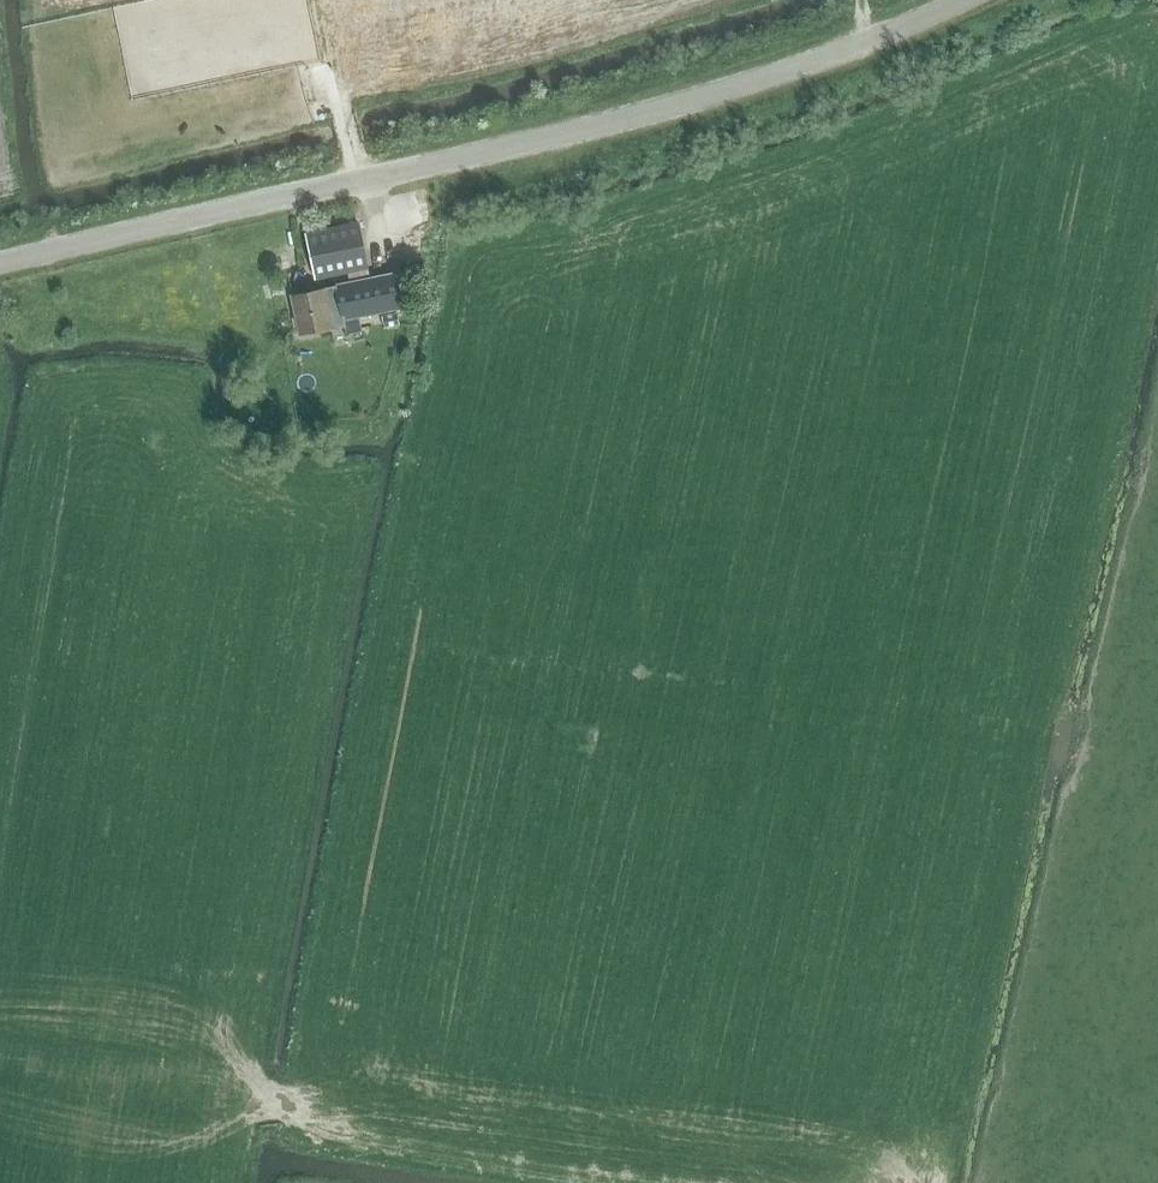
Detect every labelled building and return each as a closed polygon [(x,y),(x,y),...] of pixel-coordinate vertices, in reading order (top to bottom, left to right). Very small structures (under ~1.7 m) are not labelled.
[(393,273),(369,278),(357,222),(305,233),(315,279),(347,271),(349,282),(333,286),(340,319),(400,306),(393,273)] [(327,302),(333,301),(330,286),(290,295),(299,335),(333,328),(327,302)] [(383,327),(399,324),(397,311),(381,315),(383,327)]
